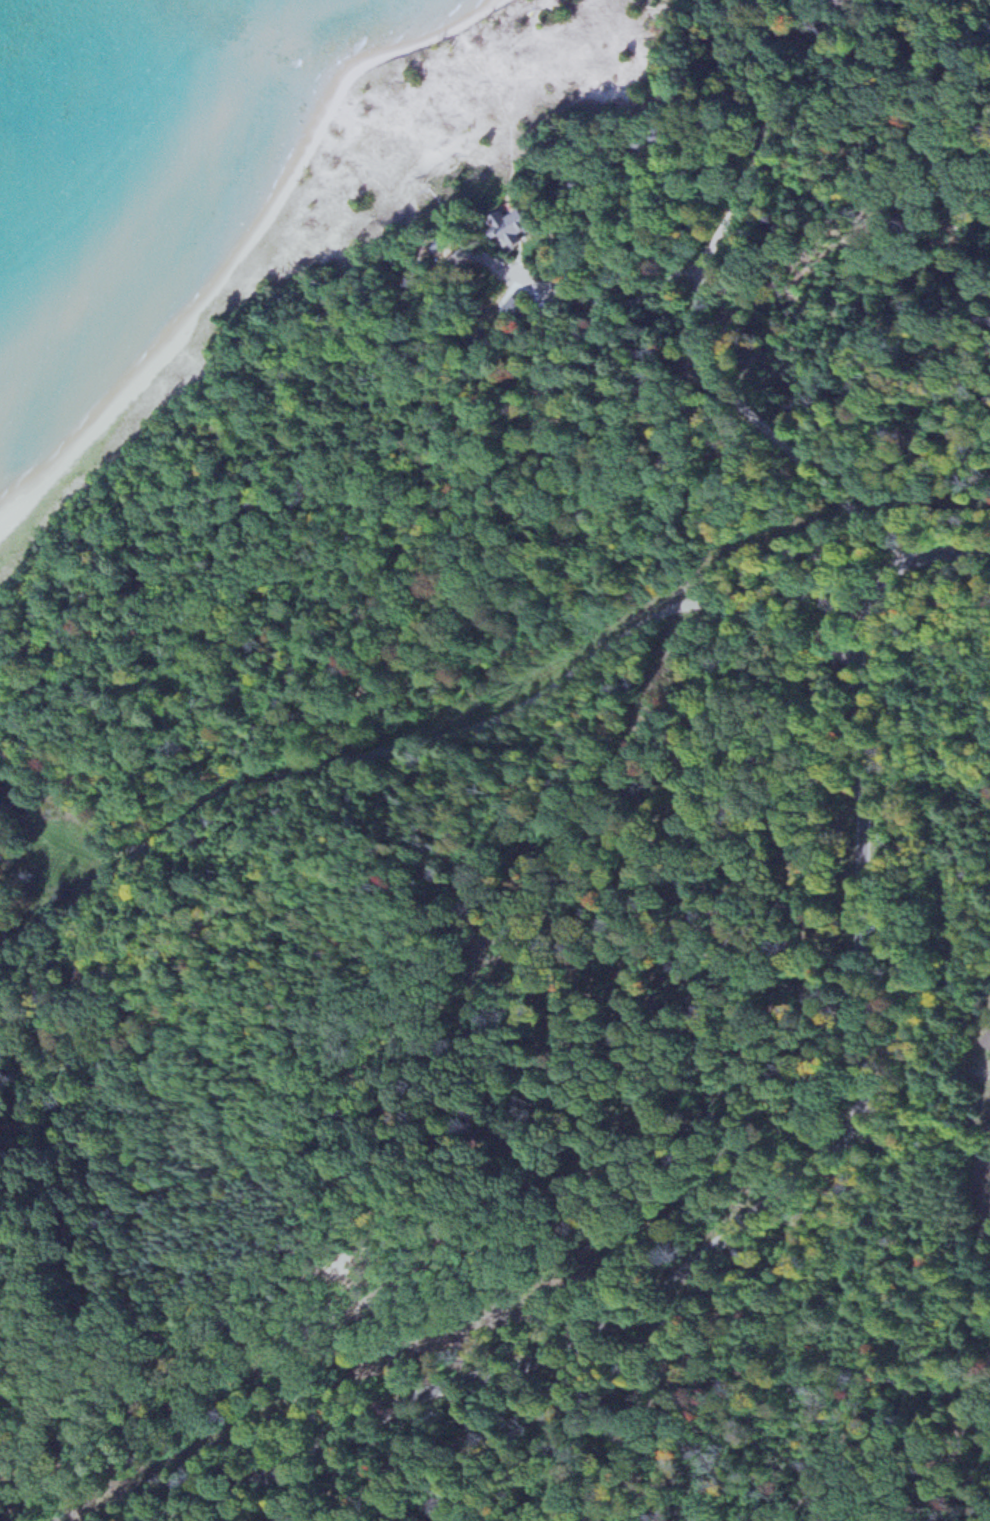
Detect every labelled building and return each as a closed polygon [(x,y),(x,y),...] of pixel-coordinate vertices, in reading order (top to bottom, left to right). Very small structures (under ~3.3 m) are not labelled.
[(525,245),(522,237),(540,229),(531,209),(509,220),(506,215),(492,221),(507,253),(525,245)] [(981,1043),(989,1050),(989,1030),(981,1043)]
